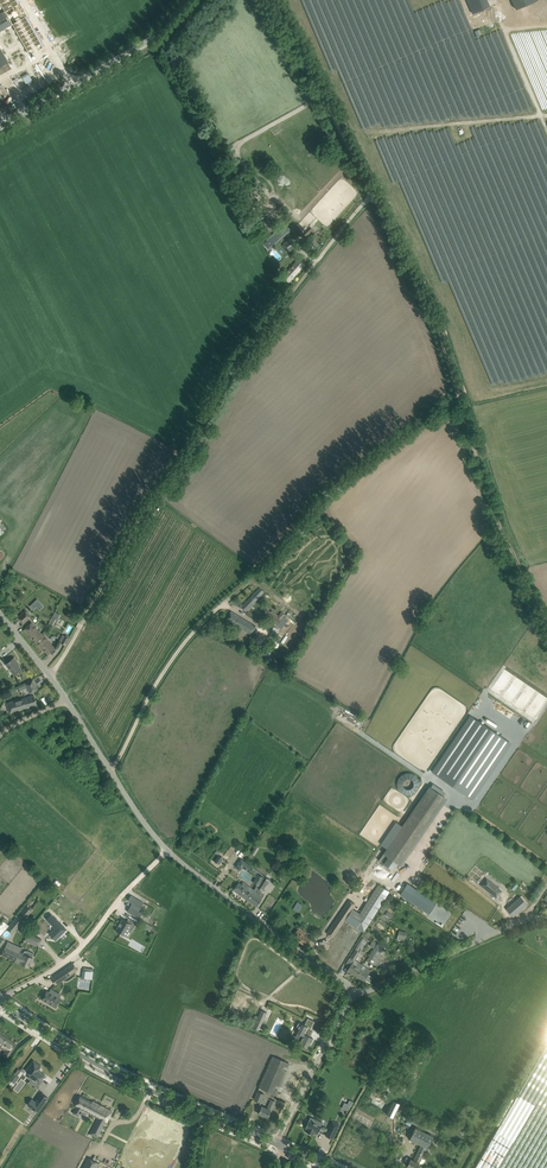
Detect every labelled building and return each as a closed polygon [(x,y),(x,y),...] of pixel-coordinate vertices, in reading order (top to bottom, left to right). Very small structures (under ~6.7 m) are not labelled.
[(1,26),(3,30),(2,31),(1,32),(1,33),(0,35),(0,36),(0,37),(1,39),(1,40),(2,41),(3,42),(4,43),(5,44),(6,45),(8,45),(9,45),(10,45),(12,45),(13,44),(14,43),(15,42),(16,41),(17,40),(17,38),(17,37),(17,36),(17,34),(17,33),(16,32),(15,31),(14,30),(13,29),(11,28),(10,28),(9,28),(7,28),(6,28),(4,25),(12,20),(30,51),(43,43),(26,13),(27,11),(21,0),(1,0),(5,7),(0,10),(0,27),(1,26)] [(466,14),(484,7),(481,0),(460,0),(466,14)] [(514,11),(537,2),(536,0),(509,0),(514,11)] [(12,64),(0,44),(0,71),(12,64)] [(307,241),(316,232),(312,228),(303,236),(307,241)] [(268,249),(279,240),(275,234),(263,244),(268,249)] [(290,238),(282,245),(289,253),(297,245),(290,238)] [(319,245),(314,240),(310,244),(315,249),(319,245)] [(282,276),(284,278),(289,282),(305,264),(300,260),(298,259),(282,276)] [(241,607),(246,611),(262,594),(258,590),(241,607)] [(34,610),(38,606),(41,610),(45,606),(38,598),(30,606),(34,610)] [(270,620),(275,615),(267,609),(263,614),(270,620)] [(23,624),(31,616),(26,611),(18,618),(23,624)] [(54,611),(51,624),(57,626),(61,613),(54,611)] [(244,619),(236,615),(231,611),(226,619),(251,635),(256,627),(245,620),(246,619),(244,618),(244,619)] [(40,636),(42,634),(32,623),(24,629),(35,640),(39,636),(40,636)] [(39,636),(35,640),(48,655),(55,648),(44,636),(42,634),(40,636),(39,636)] [(67,635),(66,636),(63,634),(58,642),(65,645),(65,646),(70,638),(69,638),(70,636),(67,635)] [(86,635),(78,648),(90,656),(98,644),(86,635)] [(15,675),(17,673),(22,670),(16,663),(17,662),(14,658),(6,664),(15,675)] [(33,680),(28,683),(25,684),(30,693),(33,692),(38,689),(33,680)] [(34,695),(28,697),(7,703),(10,713),(37,705),(34,695)] [(471,716),(433,772),(472,799),(510,743),(471,716)] [(399,863),(407,851),(392,841),(379,860),(393,870),(399,863)] [(282,853),(286,849),(279,844),(276,848),(282,853)] [(259,847),(256,845),(251,853),(254,855),(259,847)] [(219,855),(214,861),(219,865),(223,859),(219,855)] [(298,863),(300,861),(292,855),(290,858),(298,863)] [(242,859),(236,867),(241,870),(243,868),(248,872),(252,867),(242,859)] [(262,881),(264,877),(258,874),(254,883),(258,885),(254,889),(243,882),(242,885),(239,883),(237,885),(233,889),(248,900),(253,893),(258,887),(262,881)] [(264,876),(264,877),(262,881),(258,887),(253,893),(248,900),(257,907),(262,899),(261,899),(264,895),(261,893),(262,891),(263,891),(267,884),(268,885),(271,880),(270,879),(264,876)] [(497,886),(486,878),(480,885),(491,894),(496,898),(499,894),(494,890),(497,886)] [(356,910),(348,922),(364,932),(389,892),(390,892),(390,891),(378,884),(360,912),(356,910)] [(407,884),(400,894),(429,913),(437,903),(407,884)] [(131,895),(128,900),(133,903),(130,906),(136,910),(138,906),(141,908),(144,903),(136,899),(131,895)] [(507,910),(509,912),(513,917),(528,904),(522,897),(507,910)] [(345,920),(356,904),(349,899),(326,934),(333,939),(345,920)] [(298,912),(302,904),(297,901),(292,909),(298,912)] [(130,906),(127,911),(139,918),(142,914),(136,910),(130,906)] [(7,929),(13,934),(24,921),(23,920),(31,910),(28,907),(19,917),(17,916),(7,929)] [(51,914),(46,919),(56,928),(50,934),(56,940),(66,929),(51,914)] [(116,931),(124,936),(129,929),(132,931),(137,923),(133,921),(129,918),(127,921),(123,919),(116,931)] [(306,932),(304,930),(299,927),(296,932),(292,936),(306,947),(310,942),(311,940),(304,935),(306,932)] [(39,946),(42,940),(33,936),(30,942),(39,946)] [(367,960),(369,961),(374,964),(381,952),(384,948),(377,944),(374,948),(367,960)] [(4,949),(2,955),(15,961),(29,967),(33,958),(32,958),(34,954),(27,951),(25,951),(24,951),(23,953),(19,952),(21,948),(16,945),(14,949),(6,945),(4,949)] [(359,952),(361,949),(357,947),(350,958),(355,960),(360,952),(359,952)] [(78,969),(73,963),(51,978),(56,985),(78,969)] [(357,976),(363,966),(358,963),(357,966),(352,963),(347,970),(357,976)] [(363,966),(357,976),(364,981),(365,980),(370,983),(373,978),(368,975),(371,970),(366,967),(363,966)] [(92,979),(93,971),(83,970),(82,978),(91,979),(92,979)] [(56,1008),(59,1003),(61,999),(50,992),(51,991),(50,990),(49,992),(47,991),(42,1000),(56,1008)] [(261,1010),(253,1027),(259,1030),(266,1012),(261,1010)] [(303,1035),(299,1043),(308,1048),(313,1038),(304,1034),(308,1027),(311,1028),(314,1021),(308,1018),(304,1025),(301,1023),(296,1032),(303,1035)] [(5,1051),(3,1054),(8,1057),(16,1044),(0,1034),(0,1047),(5,1051)] [(478,1163),(475,1167),(546,1167),(546,1045),(478,1163)] [(287,1068),(289,1063),(272,1056),(259,1087),(276,1095),(278,1090),(274,1089),(276,1085),(279,1087),(286,1071),(282,1069),(284,1066),(287,1068)] [(34,1061),(26,1071),(31,1075),(29,1077),(31,1079),(34,1081),(35,1080),(39,1083),(40,1084),(43,1080),(42,1079),(45,1075),(38,1070),(41,1066),(34,1061)] [(261,1103),(265,1094),(257,1091),(254,1100),(261,1103)] [(32,1099),(27,1105),(37,1112),(48,1097),(42,1093),(35,1102),(32,1099)] [(97,1118),(89,1134),(97,1138),(105,1121),(107,1122),(112,1111),(93,1101),(92,1102),(80,1096),(75,1106),(76,1106),(73,1113),(79,1116),(82,1110),(97,1118)] [(271,1111),(276,1101),(271,1099),(267,1109),(262,1106),(259,1113),(267,1117),(270,1110),(271,1111)] [(391,1100),(385,1113),(387,1114),(386,1114),(393,1117),(394,1118),(401,1104),(400,1103),(393,1100),(391,1100)] [(305,1131),(307,1132),(306,1133),(309,1134),(310,1133),(313,1135),(314,1133),(317,1134),(322,1122),(310,1117),(305,1129),(306,1129),(305,1131)] [(325,1136),(333,1139),(339,1124),(336,1122),(333,1127),(330,1126),(325,1136)] [(412,1133),(410,1139),(421,1144),(419,1149),(422,1151),(424,1146),(427,1147),(428,1148),(433,1136),(415,1128),(412,1133)] [(427,1147),(424,1146),(422,1151),(419,1149),(413,1160),(410,1159),(407,1166),(410,1167),(418,1167),(420,1164),(419,1163),(427,1147)] [(99,1164),(88,1158),(82,1167),(97,1167),(99,1164)]
